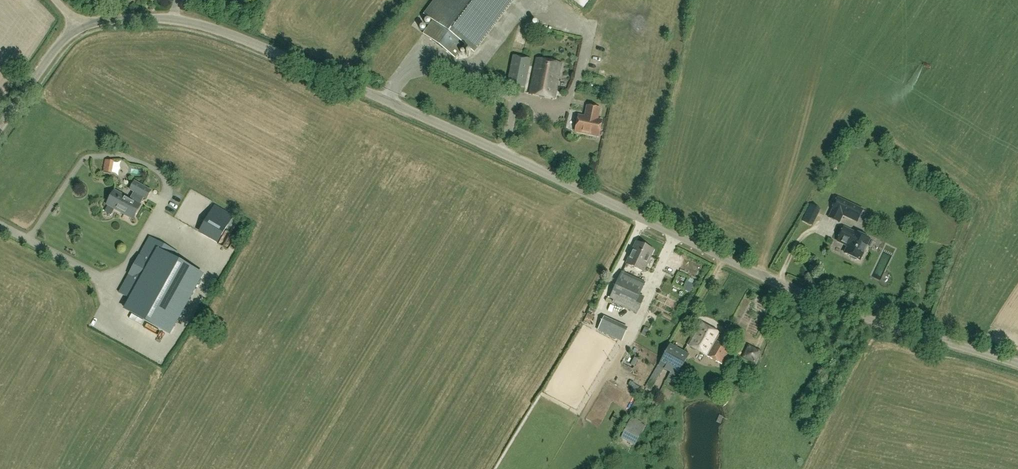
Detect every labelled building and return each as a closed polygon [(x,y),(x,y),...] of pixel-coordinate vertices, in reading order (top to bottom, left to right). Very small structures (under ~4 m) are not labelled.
[(423,35),(455,59),(465,46),(474,53),(513,0),(435,0),(423,15),(433,22),(423,35)] [(508,85),(524,87),(529,60),(514,57),(508,85)] [(537,58),(534,75),(530,94),(554,99),(562,63),(537,58)] [(579,115),(576,131),(599,136),(603,119),(598,119),(600,108),(588,105),(586,112),(588,112),(587,116),(579,115)] [(115,191),(107,205),(133,219),(141,205),(140,205),(144,197),(147,199),(151,191),(135,182),(130,190),(134,192),(130,199),(115,191)] [(857,222),(863,210),(837,198),(831,210),(832,211),(828,218),(839,223),(843,216),(857,222)] [(811,225),(819,209),(810,205),(802,221),(811,225)] [(216,207),(201,233),(217,243),(233,217),(216,207)] [(824,221),(830,211),(826,209),(820,219),(824,221)] [(244,220),(235,233),(242,237),(250,224),(244,220)] [(857,260),(859,260),(869,239),(855,232),(854,233),(843,228),(837,241),(848,246),(845,254),(850,256),(851,259),(855,260),(857,260)] [(124,309),(169,333),(202,275),(174,259),(178,253),(150,237),(119,293),(130,299),(124,309)] [(643,272),(654,249),(637,241),(626,265),(643,272)] [(212,260),(206,273),(219,278),(225,265),(212,260)] [(645,283),(622,272),(609,298),(613,300),(612,303),(637,314),(644,298),(639,295),(645,283)] [(200,285),(197,288),(205,294),(208,290),(200,285)] [(201,295),(193,297),(195,303),(203,301),(201,295)] [(604,317),(598,330),(621,341),(628,328),(604,317)] [(722,364),(730,348),(716,340),(719,333),(699,323),(687,347),(722,364)] [(679,374),(689,354),(670,344),(658,367),(672,374),(668,382),(679,387),(684,377),(679,374)] [(633,441),(641,425),(627,418),(619,435),(633,441)]
